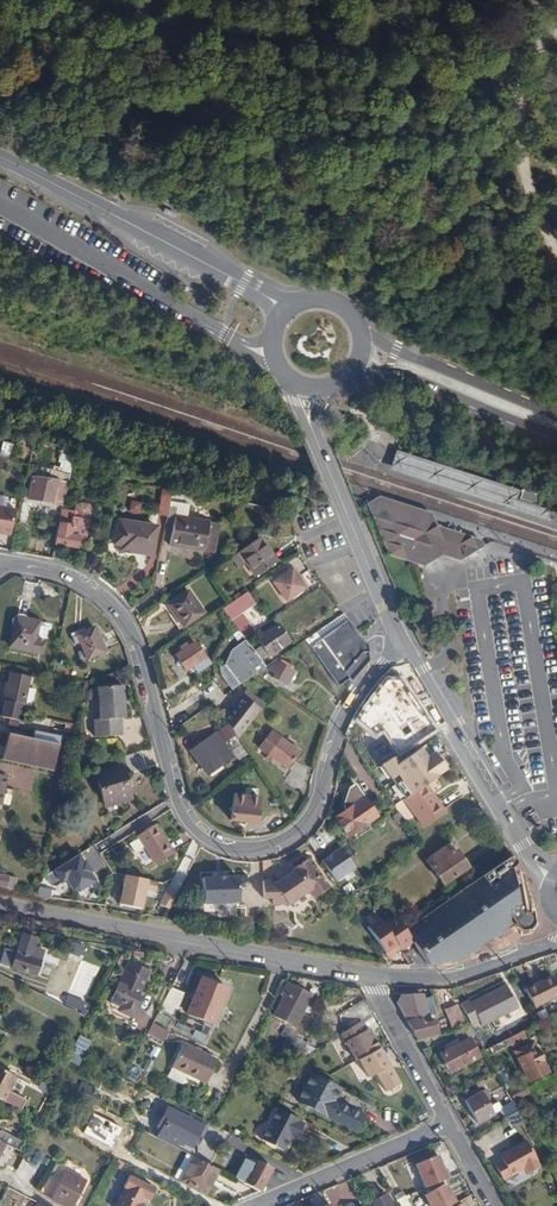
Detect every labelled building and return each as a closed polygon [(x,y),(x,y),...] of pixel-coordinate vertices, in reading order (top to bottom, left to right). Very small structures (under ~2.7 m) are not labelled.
[(397,450),(391,468),(549,520),(552,511),(554,503),(543,499),(518,490),(397,450)] [(13,483),(16,470),(0,467),(0,480),(13,483)] [(59,507),(63,484),(32,475),(26,497),(59,507)] [(166,490),(155,489),(152,514),(159,515),(162,507),(163,502),(166,490)] [(378,493),(367,501),(377,528),(386,553),(407,559),(423,564),(440,554),(456,559),(462,555),(474,548),(479,548),(484,547),(480,538),(475,537),(469,535),(436,524),(430,510),(378,493)] [(9,537),(13,503),(0,501),(0,536),(9,537)] [(163,502),(162,507),(172,508),(171,516),(181,518),(183,506),(163,502)] [(162,507),(159,515),(162,515),(161,524),(169,525),(166,546),(200,550),(201,541),(212,543),(215,523),(181,518),(171,516),(172,508),(162,507)] [(59,509),(53,543),(74,548),(75,544),(82,545),(87,519),(72,516),(72,511),(59,509)] [(109,544),(115,545),(131,548),(131,553),(143,554),(148,526),(113,520),(109,544)] [(256,538),(236,551),(243,561),(253,576),(273,562),(256,538)] [(201,541),(200,550),(210,552),(212,543),(201,541)] [(131,548),(115,545),(114,551),(130,554),(131,553),(131,548)] [(243,561),(236,551),(235,551),(226,558),(233,568),(243,561)] [(290,567),(272,580),(285,599),(290,596),(292,598),(298,594),(297,591),(304,586),(290,567)] [(166,606),(176,620),(181,627),(201,613),(185,592),(179,597),(166,606)] [(245,595),(232,604),(238,611),(250,603),(245,595)] [(431,617),(426,606),(415,611),(419,622),(431,617)] [(265,622),(253,607),(240,617),(252,632),(265,622)] [(342,612),(303,639),(337,688),(349,680),(351,682),(369,659),(370,651),(370,644),(369,641),(342,612)] [(34,634),(36,620),(13,616),(8,646),(41,652),(44,636),(34,634)] [(47,622),(36,620),(34,634),(44,636),(47,622)] [(71,632),(73,636),(77,635),(80,641),(87,658),(104,650),(94,627),(85,631),(82,627),(71,632)] [(257,649),(250,654),(254,658),(260,654),(262,656),(283,641),(273,627),(252,641),(257,649)] [(194,641),(174,654),(184,669),(191,664),(196,671),(208,662),(194,641)] [(220,668),(234,688),(250,677),(261,669),(254,658),(250,654),(243,643),(230,652),(220,668)] [(274,661),(266,668),(277,676),(275,680),(283,684),(291,672),(288,670),(290,667),(280,660),(278,662),(274,661)] [(0,710),(0,716),(16,719),(26,676),(9,672),(0,710)] [(95,715),(93,718),(94,734),(121,732),(120,714),(124,713),(122,684),(96,685),(97,696),(94,697),(95,707),(97,707),(95,715)] [(243,689),(240,695),(260,709),(263,704),(243,689)] [(240,695),(223,719),(237,739),(260,709),(240,695)] [(393,723),(372,732),(382,756),(403,746),(393,723)] [(7,732),(1,759),(52,770),(59,734),(32,729),(30,737),(7,732)] [(269,731),(261,742),(270,748),(266,753),(267,754),(271,757),(286,769),(293,760),(298,754),(269,731)] [(212,737),(185,752),(199,778),(227,764),(212,737)] [(270,748),(261,742),(258,747),(266,753),(270,748)] [(128,771),(144,767),(140,752),(123,756),(128,771)] [(295,762),(293,760),(286,769),(289,771),(295,762)] [(118,764),(94,770),(104,805),(127,798),(118,764)] [(428,780),(425,782),(436,797),(438,795),(428,780)] [(425,782),(407,795),(406,796),(425,825),(448,809),(438,795),(436,797),(425,782)] [(344,809),(333,817),(346,836),(376,815),(354,784),(348,788),(342,805),(344,809)] [(401,788),(397,791),(402,798),(406,796),(407,795),(401,788)] [(397,791),(388,797),(393,804),(402,798),(397,791)] [(229,806),(228,820),(244,821),(244,824),(253,825),(255,808),(229,806)] [(136,834),(137,836),(143,845),(153,862),(170,851),(153,824),(136,834)] [(143,845),(137,836),(128,843),(133,852),(143,845)] [(448,844),(426,858),(441,882),(467,867),(456,849),(452,851),(448,844)] [(352,865),(339,847),(320,861),(333,879),(352,865)] [(512,853),(402,928),(427,964),(438,957),(443,963),(457,961),(468,953),(477,954),(477,947),(490,938),(498,939),(500,931),(511,924),(515,928),(519,931),(523,930),(527,928),(531,922),(530,911),(522,912),(516,881),(513,881),(510,865),(514,863),(515,859),(512,853)] [(69,891),(77,892),(93,882),(76,856),(46,875),(54,887),(63,881),(69,891)] [(270,880),(259,880),(260,896),(271,897),(272,903),(286,903),(305,890),(311,897),(324,888),(303,859),(291,868),(291,869),(280,877),(272,883),(270,880)] [(369,879),(376,890),(384,885),(377,874),(369,879)] [(155,893),(157,881),(121,875),(116,905),(140,909),(144,891),(155,893)] [(200,877),(201,903),(236,902),(235,875),(200,877)] [(369,933),(386,958),(409,943),(392,917),(369,933)] [(15,949),(11,964),(10,965),(34,972),(39,957),(45,939),(21,933),(15,949)] [(11,964),(15,949),(4,946),(0,957),(0,960),(11,964)] [(39,957),(34,972),(39,974),(43,958),(39,957)] [(131,963),(116,1000),(135,1009),(140,997),(138,995),(147,971),(131,963)] [(523,985),(533,1006),(556,994),(556,991),(549,973),(523,985)] [(201,976),(185,1011),(211,1022),(226,987),(201,976)] [(285,982),(269,1014),(293,1026),(309,995),(285,982)] [(466,998),(458,1004),(469,1024),(477,1019),(480,1024),(492,1018),(515,1006),(502,983),(468,1001),(466,998)] [(181,993),(169,988),(159,1009),(172,1015),(181,993)] [(413,1034),(416,1039),(436,1034),(436,1031),(433,1020),(421,1023),(420,1018),(427,1016),(427,1014),(433,1013),(429,999),(422,1000),(420,994),(400,994),(395,1002),(413,1034)] [(135,1009),(116,1000),(112,1009),(132,1017),(135,1009)] [(340,1014),(348,1028),(359,1021),(372,1013),(368,1005),(366,1000),(340,1014)] [(186,1017),(183,1024),(204,1034),(207,1027),(186,1017)] [(152,1021),(147,1033),(161,1040),(167,1029),(152,1021)] [(348,1028),(340,1033),(355,1060),(358,1059),(375,1050),(379,1048),(368,1028),(364,1030),(359,1021),(348,1028)] [(469,1025),(451,1030),(455,1038),(458,1043),(449,1047),(439,1053),(445,1063),(452,1060),(456,1068),(478,1056),(467,1038),(475,1034),(469,1025)] [(290,1035),(292,1031),(284,1027),(280,1035),(285,1037),(281,1046),(298,1055),(305,1043),(293,1037),(290,1035)] [(458,1043),(455,1038),(447,1042),(449,1047),(458,1043)] [(483,1049),(486,1055),(509,1043),(506,1038),(483,1049)] [(532,1040),(513,1050),(528,1079),(546,1070),(540,1057),(542,1055),(540,1049),(537,1050),(532,1040)] [(181,1042),(169,1065),(202,1081),(213,1059),(181,1042)] [(383,1056),(379,1048),(375,1050),(379,1058),(383,1056)] [(379,1058),(375,1050),(358,1059),(368,1077),(375,1073),(385,1091),(399,1084),(383,1056),(379,1058)] [(452,1060),(445,1063),(449,1071),(456,1068),(452,1060)] [(3,1100),(16,1076),(0,1068),(0,1099),(3,1100)] [(310,1073),(296,1100),(355,1130),(368,1103),(310,1073)] [(507,1091),(511,1099),(512,1101),(528,1092),(523,1083),(507,1091)] [(507,1091),(506,1089),(499,1093),(505,1103),(511,1099),(507,1091)] [(481,1091),(463,1101),(476,1124),(494,1114),(481,1091)] [(500,1109),(505,1118),(518,1111),(513,1102),(500,1109)] [(265,1141),(276,1147),(277,1145),(288,1150),(294,1139),(300,1141),(308,1125),(302,1123),(303,1121),(281,1110),(265,1141)] [(174,1127),(186,1133),(192,1136),(201,1141),(208,1129),(200,1125),(187,1118),(189,1115),(182,1111),(174,1127)] [(201,1121),(189,1115),(187,1118),(200,1125),(201,1121)] [(5,1142),(13,1146),(17,1140),(2,1132),(1,1133),(0,1133),(0,1140),(5,1142)] [(181,1137),(176,1147),(185,1152),(192,1156),(198,1159),(204,1148),(181,1137)] [(522,1169),(525,1175),(537,1168),(534,1163),(535,1162),(525,1142),(498,1156),(501,1161),(493,1166),(500,1180),(522,1169)] [(192,1156),(185,1152),(172,1176),(179,1180),(192,1156)] [(209,1165),(198,1159),(192,1156),(179,1180),(204,1193),(217,1169),(209,1165)] [(49,1199),(64,1205),(70,1205),(88,1171),(68,1161),(49,1199)] [(257,1164),(252,1173),(264,1179),(269,1170),(257,1164)] [(241,1165),(234,1177),(259,1190),(260,1189),(265,1180),(264,1179),(252,1173),(249,1171),(249,1169),(241,1165)] [(424,1193),(427,1200),(431,1205),(451,1205),(429,1167),(413,1175),(424,1193)] [(116,1205),(143,1205),(143,1202),(149,1199),(154,1188),(129,1175),(123,1186),(125,1187),(116,1205)] [(391,1193),(399,1205),(408,1205),(399,1189),(391,1193)] [(384,1193),(370,1200),(373,1205),(391,1205),(384,1193)]
